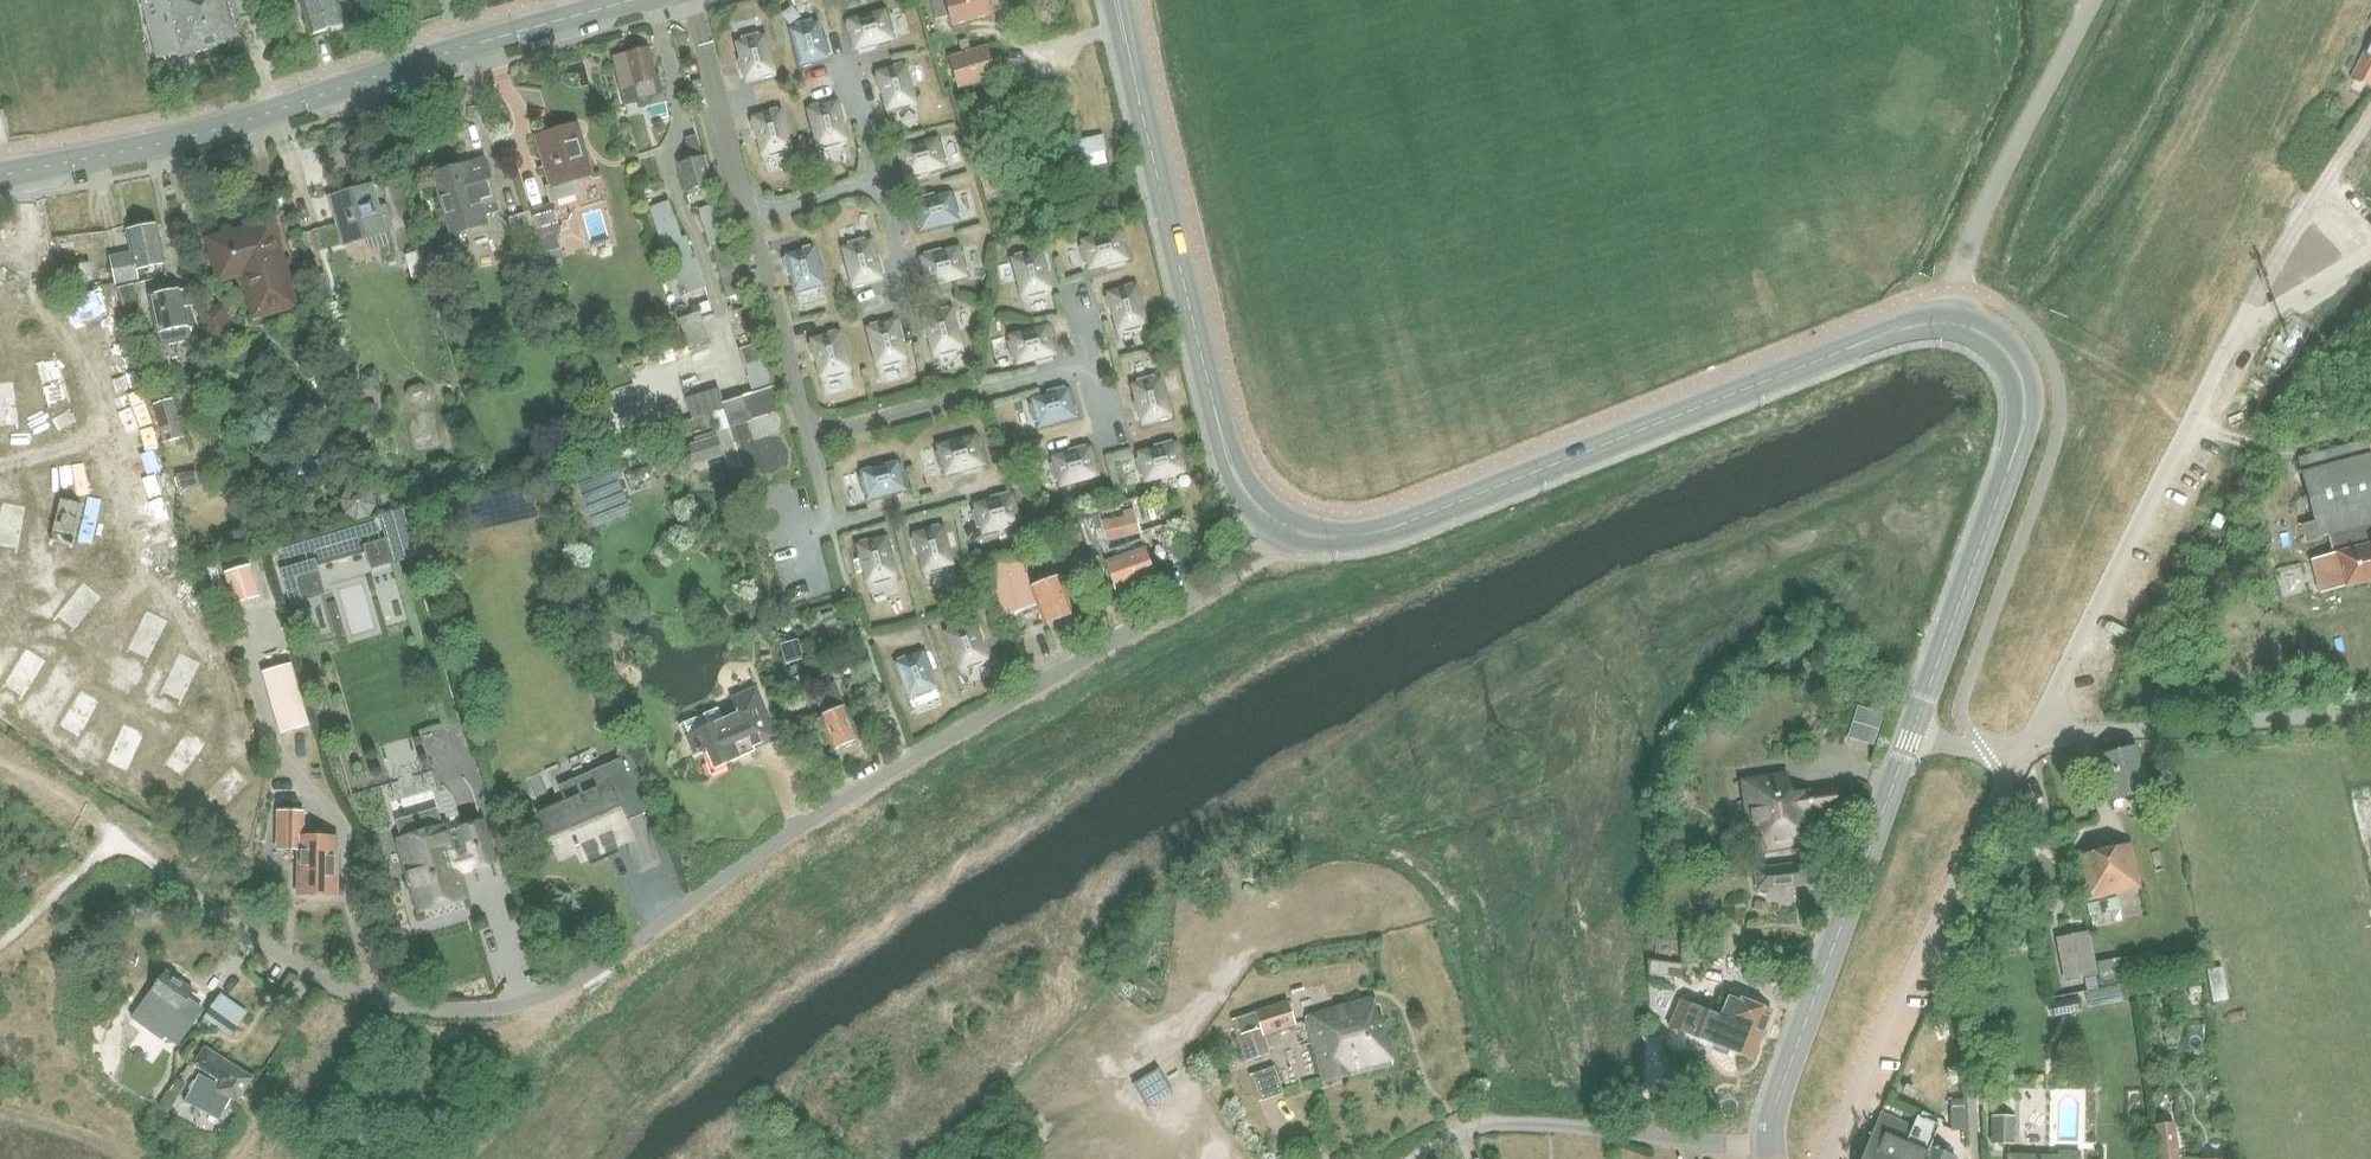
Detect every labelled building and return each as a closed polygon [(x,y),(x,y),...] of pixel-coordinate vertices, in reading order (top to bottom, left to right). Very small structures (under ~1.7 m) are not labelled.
[(160,58),(178,53),(179,57),(246,39),(235,0),(144,0),(160,58)] [(312,35),(331,29),(332,32),(344,29),(343,25),(345,24),(338,0),(301,0),(312,35)] [(952,24),(990,14),(986,0),(930,0),(936,19),(949,15),(952,24)] [(895,40),(886,8),(845,19),(854,51),(895,40)] [(819,20),(789,28),(799,66),(829,58),(819,20)] [(766,32),(733,41),(744,82),(777,73),(766,32)] [(936,33),(929,35),(935,56),(940,55),(937,45),(939,44),(936,33)] [(2352,76),(2370,86),(2370,38),(2352,76)] [(967,39),(959,42),(962,52),(971,50),(967,39)] [(949,58),(959,88),(997,77),(987,46),(949,58)] [(636,104),(637,109),(666,102),(660,75),(656,76),(649,47),(625,53),(625,55),(614,58),(622,88),(620,89),(623,107),(636,104)] [(906,63),(874,71),(885,112),(917,104),(906,63)] [(837,99),(804,109),(816,149),(848,140),(837,99)] [(782,108),(749,116),(760,157),(793,148),(782,108)] [(577,125),(537,136),(551,185),(547,186),(551,201),(575,194),(579,192),(580,189),(579,184),(593,180),(577,125)] [(937,136),(896,147),(905,180),(946,168),(937,136)] [(691,159),(677,163),(685,191),(686,191),(688,196),(697,193),(696,188),(712,183),(705,156),(704,155),(702,156),(691,159)] [(485,160),(435,175),(446,213),(452,235),(487,226),(489,225),(486,214),(499,211),(496,199),(485,160)] [(332,198),(345,243),(385,231),(372,186),(332,198)] [(951,192),(913,201),(921,231),(959,221),(951,192)] [(666,250),(682,296),(706,287),(694,252),(692,253),(686,236),(682,238),(676,217),(674,217),(668,201),(648,207),(663,251),(666,250)] [(729,240),(718,204),(699,209),(710,245),(711,245),(727,298),(746,293),(731,239),(729,240)] [(553,205),(531,211),(538,236),(560,230),(553,205)] [(538,236),(531,211),(509,218),(516,243),(538,236)] [(245,269),(258,313),(292,303),(270,225),(212,241),(222,276),(228,275),(228,274),(245,269)] [(128,232),(132,252),(110,256),(116,284),(139,279),(137,270),(165,264),(157,226),(128,232)] [(1120,228),(1079,239),(1088,271),(1128,260),(1120,228)] [(546,261),(561,257),(559,248),(560,247),(556,235),(559,234),(558,233),(560,233),(560,231),(539,237),(546,261)] [(531,266),(546,261),(539,237),(524,242),(531,266)] [(872,238),(840,247),(851,288),(883,279),(872,238)] [(559,248),(561,257),(565,270),(577,267),(571,244),(560,247),(559,248)] [(960,245),(918,256),(927,289),(968,278),(960,245)] [(813,246),(783,254),(794,292),(823,284),(813,246)] [(404,254),(412,280),(427,275),(419,249),(404,254)] [(1042,249),(1009,257),(1020,298),(1052,289),(1042,249)] [(94,261),(83,263),(85,275),(96,273),(94,261)] [(312,278),(321,307),(335,303),(326,274),(312,278)] [(80,277),(66,280),(69,291),(83,288),(80,277)] [(1138,283),(1105,292),(1116,333),(1148,324),(1138,283)] [(141,312),(133,285),(118,290),(125,316),(141,312)] [(181,291),(151,298),(161,346),(191,340),(191,336),(197,335),(191,307),(188,292),(182,293),(181,291)] [(709,300),(700,304),(703,312),(712,309),(709,300)] [(952,306),(920,315),(932,357),(964,348),(952,306)] [(203,313),(211,342),(232,336),(224,307),(203,313)] [(699,311),(678,319),(686,343),(691,355),(711,348),(699,311)] [(897,318),(864,327),(875,368),(908,359),(897,318)] [(1048,323),(1007,334),(1016,366),(1057,355),(1048,323)] [(841,330),(808,338),(819,379),(852,371),(841,330)] [(775,387),(761,342),(739,349),(753,395),(723,403),(720,391),(687,400),(692,418),(713,412),(735,493),(800,475),(788,431),(775,387)] [(672,350),(658,354),(661,364),(675,360),(672,350)] [(58,355),(35,361),(46,402),(69,396),(58,355)] [(0,364),(0,407),(20,404),(15,362),(0,364)] [(369,368),(361,373),(362,382),(370,387),(378,381),(377,372),(369,368)] [(1162,375),(1129,383),(1140,424),(1173,416),(1162,375)] [(1068,388),(1030,398),(1038,428),(1076,418),(1068,388)] [(154,406),(165,443),(183,437),(173,401),(154,406)] [(363,404),(368,420),(379,417),(375,401),(363,404)] [(684,445),(689,465),(722,456),(715,431),(694,437),(695,442),(684,445)] [(976,433),(934,444),(943,477),(985,466),(976,433)] [(635,439),(617,445),(621,457),(639,452),(635,439)] [(2332,555),(2313,561),(2321,592),(2346,586),(2346,588),(2370,581),(2370,453),(2368,440),(2299,458),(2316,522),(2304,525),(2308,543),(2322,539),(2321,537),(2327,535),(2332,555)] [(1177,441),(1136,451),(1144,484),(1185,473),(1177,441)] [(1091,445),(1050,456),(1058,488),(1099,477),(1091,445)] [(898,460),(859,470),(867,500),(906,490),(898,460)] [(196,472),(178,476),(181,490),(199,486),(196,472)] [(340,500),(343,513),(355,520),(369,517),(376,504),(372,491),(360,484),(346,488),(340,500)] [(1013,492),(972,503),(981,535),(1022,524),(1013,492)] [(61,499),(46,539),(69,548),(84,508),(61,499)] [(0,533),(0,542),(22,546),(30,504),(7,500),(0,533)] [(412,508),(417,528),(431,525),(426,504),(412,508)] [(1081,530),(1093,569),(1094,575),(1109,570),(1114,584),(1134,577),(1135,582),(1153,575),(1144,550),(1143,551),(1139,543),(1109,553),(1105,542),(1099,543),(1098,538),(1110,536),(1111,539),(1138,533),(1132,509),(1127,510),(1128,514),(1110,518),(1107,511),(1099,514),(1097,509),(1076,514),(1081,530)] [(2218,514),(2212,523),(2221,528),(2226,519),(2218,514)] [(944,524),(911,532),(922,574),(955,565),(944,524)] [(887,535),(855,544),(865,585),(898,576),(887,535)] [(386,540),(364,546),(371,570),(393,563),(386,540)] [(1001,617),(1037,603),(1045,623),(1073,613),(1059,576),(1032,586),(1018,549),(980,563),(1001,617)] [(313,559),(278,569),(289,604),(300,601),(293,578),(317,571),(313,559)] [(222,572),(232,606),(257,598),(247,564),(222,572)] [(89,570),(62,603),(80,618),(107,585),(89,570)] [(155,595),(135,633),(156,644),(176,606),(155,595)] [(974,619),(942,631),(958,671),(990,659),(974,619)] [(759,623),(757,627),(758,632),(762,634),(767,633),(769,629),(768,624),(764,622),(759,623)] [(803,659),(797,639),(786,642),(784,637),(778,639),(786,664),(803,659)] [(29,641),(6,677),(26,689),(49,653),(29,641)] [(175,646),(156,684),(178,694),(196,656),(175,646)] [(923,650),(894,660),(909,699),(937,689),(923,650)] [(261,672),(279,733),(310,724),(292,663),(261,672)] [(787,669),(791,680),(804,713),(817,708),(800,664),(787,669)] [(811,691),(819,710),(817,711),(819,716),(821,716),(834,747),(858,737),(835,681),(811,691)] [(80,682),(59,719),(79,731),(101,694),(80,682)] [(688,721),(679,725),(693,757),(702,752),(712,774),(728,768),(725,761),(755,748),(779,738),(757,686),(731,697),(738,712),(723,719),(718,707),(688,721)] [(122,717),(104,755),(125,766),(144,727),(122,717)] [(186,724),(168,763),(189,773),(208,735),(186,724)] [(2101,756),(2113,800),(2150,789),(2137,746),(2101,756)] [(620,841),(619,839),(612,824),(641,811),(618,759),(558,785),(564,800),(540,810),(558,851),(576,844),(578,848),(580,848),(583,857),(620,841)] [(223,760),(210,801),(232,808),(245,767),(223,760)] [(1817,845),(1816,839),(1812,812),(1838,808),(1835,787),(1791,794),(1789,775),(1743,782),(1753,854),(1817,845)] [(298,895),(336,896),(337,837),(302,836),(303,811),(278,811),(277,849),(298,849),(298,895)] [(400,838),(398,838),(404,856),(419,910),(465,897),(457,869),(470,865),(471,867),(494,860),(483,822),(460,829),(451,831),(449,823),(442,825),(400,838)] [(2087,900),(2098,898),(2099,901),(2086,903),(2091,927),(2122,921),(2117,897),(2105,899),(2105,896),(2143,888),(2133,842),(2077,855),(2087,900)] [(1755,868),(1758,892),(1810,886),(1807,862),(1755,868)] [(2086,934),(2058,940),(2066,980),(2095,974),(2086,934)] [(2097,962),(2100,983),(2155,973),(2151,953),(2134,956),(2134,955),(2097,962)] [(1647,960),(1647,974),(1680,977),(1680,976),(1685,977),(1687,966),(1681,965),(1681,963),(1647,960)] [(2186,970),(2172,973),(2175,985),(2188,982),(2186,970)] [(145,1001),(132,1019),(161,1041),(163,1037),(176,1046),(202,1011),(187,1000),(194,991),(167,971),(145,1001)] [(1720,1015),(1710,1040),(1752,1057),(1772,1009),(1730,992),(1720,1015)] [(220,993),(198,1023),(211,1033),(215,1026),(230,1037),(247,1013),(220,993)] [(2048,1003),(2051,1016),(2081,1009),(2079,997),(2048,1003)] [(1308,1014),(1325,1082),(1394,1065),(1382,1016),(1378,1017),(1373,998),(1308,1014)] [(1231,1019),(1245,1061),(1270,1052),(1265,1035),(1296,1025),(1287,999),(1253,1010),(1254,1012),(1231,1019)] [(1670,1021),(1669,1024),(1671,1025),(1710,1040),(1720,1015),(1681,999),(1681,1000),(1679,999),(1678,1001),(1680,1002),(1677,1011),(1675,1010),(1674,1013),(1676,1013),(1672,1022),(1670,1021)] [(220,1085),(216,1083),(212,1089),(231,1100),(238,1103),(254,1075),(244,1069),(246,1066),(236,1060),(234,1063),(204,1045),(193,1063),(222,1082),(220,1085)] [(2012,1059),(1992,1059),(1992,1073),(2012,1073),(2012,1059)] [(1173,1090),(1163,1075),(1158,1067),(1135,1081),(1150,1104),(1173,1090)] [(1274,1067),(1249,1075),(1258,1102),(1283,1094),(1274,1067)] [(212,1089),(216,1083),(199,1074),(184,1102),(220,1120),(231,1100),(212,1089)] [(178,1078),(171,1090),(179,1095),(186,1084),(178,1078)] [(166,1080),(159,1090),(165,1094),(171,1083),(166,1080)] [(1963,1099),(1951,1099),(1952,1114),(1963,1113),(1963,1099)] [(1863,1158),(1956,1158),(1956,1157),(1928,1145),(1937,1123),(1918,1114),(1913,1125),(1882,1112),(1863,1158)] [(1993,1143),(2014,1144),(2015,1116),(1994,1115),(1993,1143)] [(1938,1122),(1929,1144),(1952,1153),(1961,1131),(1938,1122)] [(2158,1158),(2178,1158),(2174,1124),(2155,1126),(2158,1158)]
